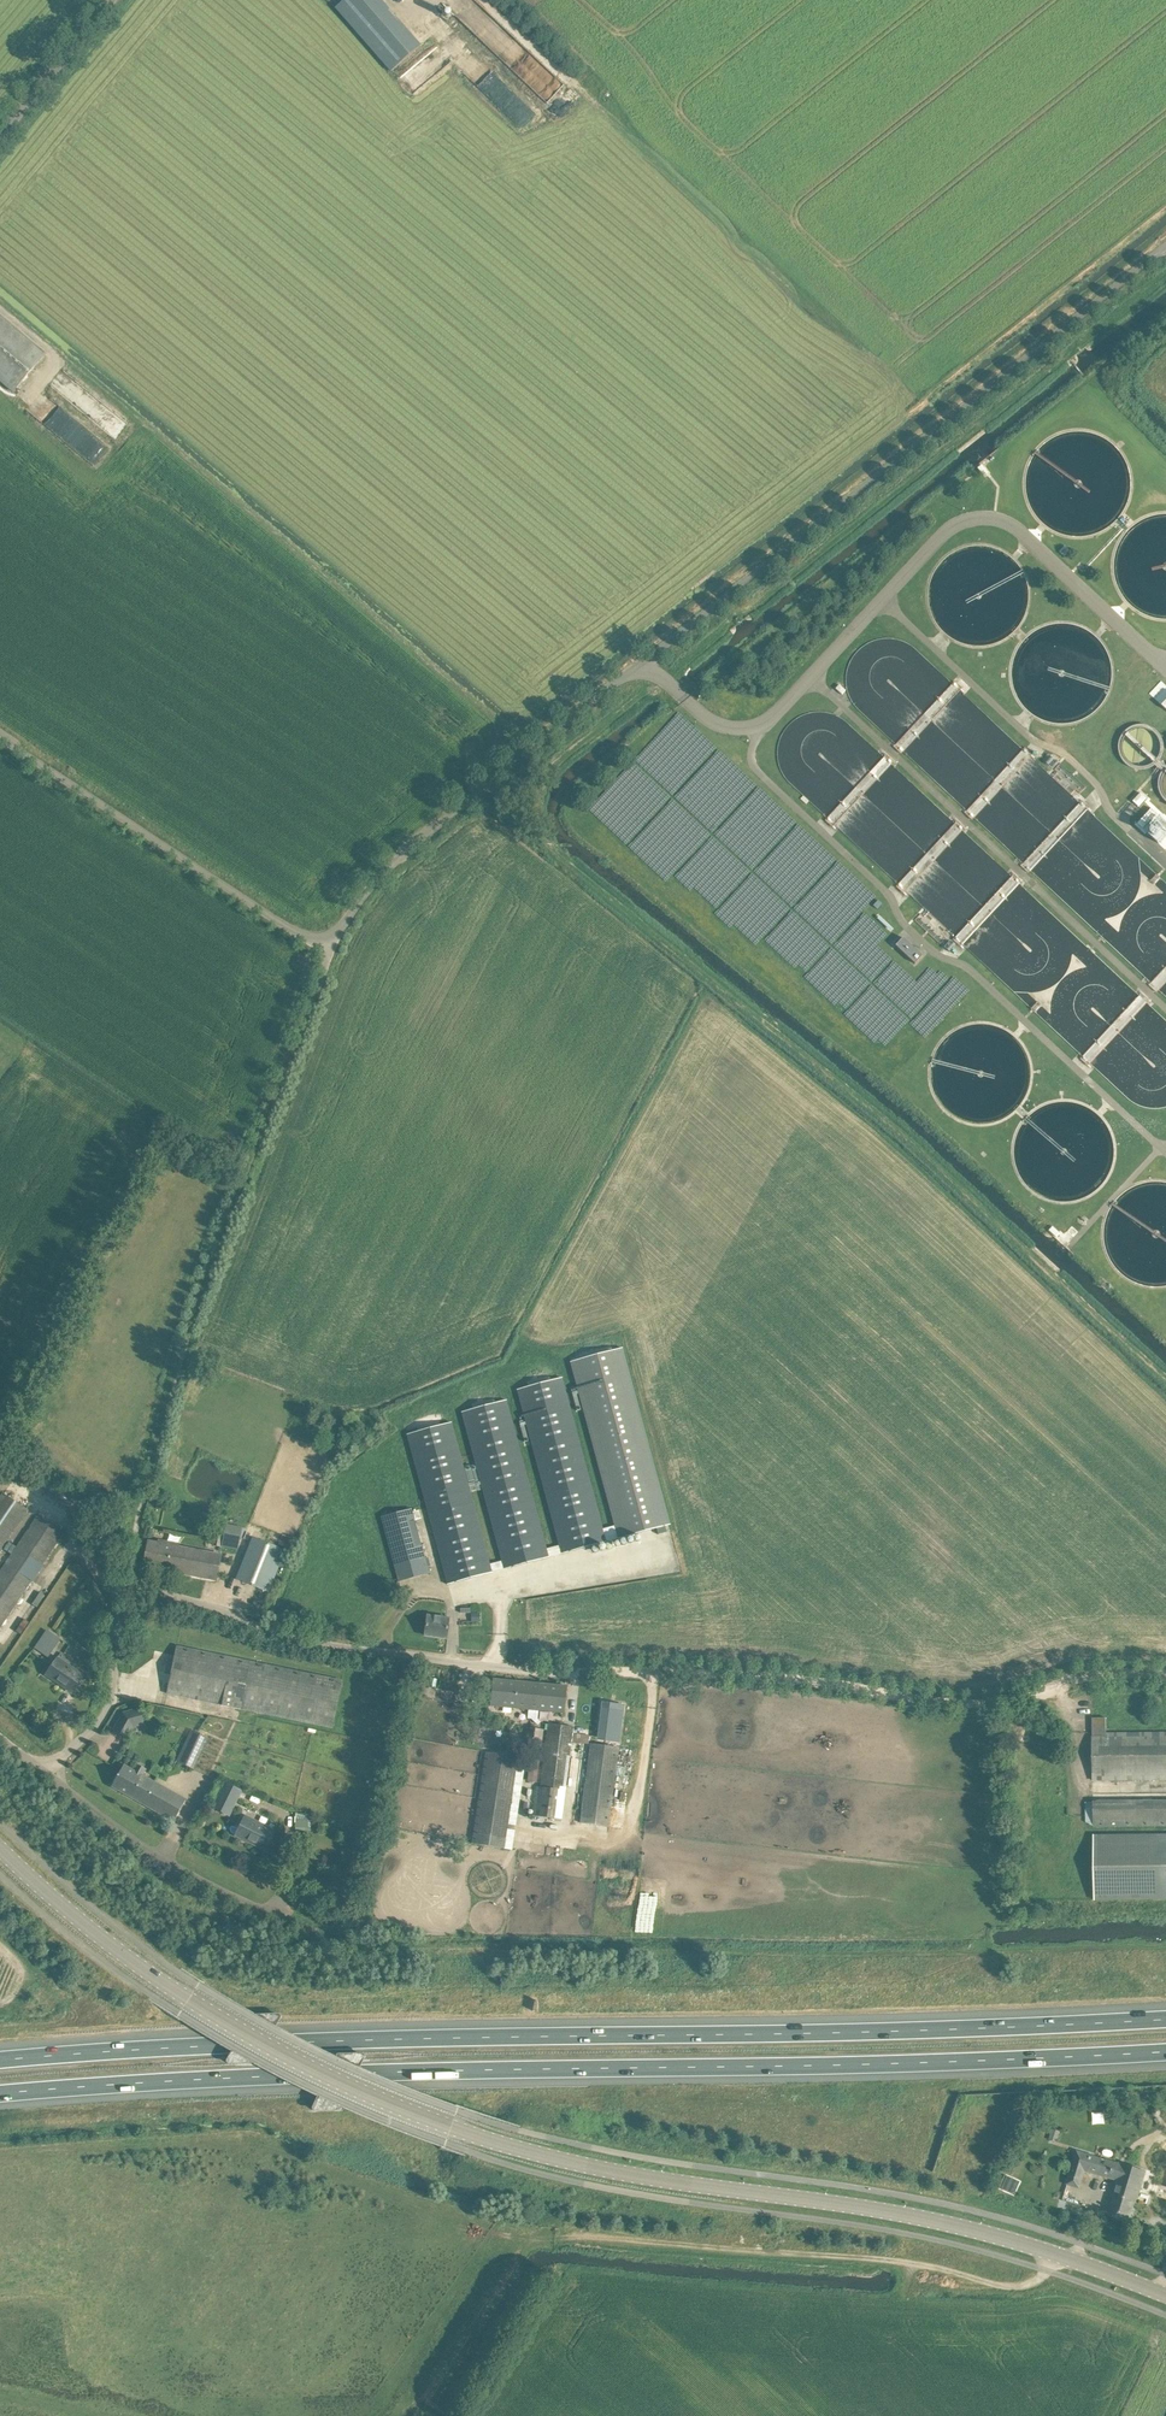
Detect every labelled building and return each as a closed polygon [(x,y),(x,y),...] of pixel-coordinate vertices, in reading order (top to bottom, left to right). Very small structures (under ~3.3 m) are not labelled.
[(381,0),(343,0),(335,7),(391,72),(421,46),(381,0)] [(423,64),(401,77),(411,93),(433,79),(423,64)] [(13,391),(44,355),(0,317),(0,380),(13,391)] [(45,424),(52,419),(57,415),(50,405),(38,413),(45,424)] [(1162,680),(1149,693),(1165,709),(1165,684),(1162,680)] [(1133,801),(1139,806),(1146,797),(1140,792),(1133,801)] [(1157,813),(1152,808),(1138,823),(1143,828),(1157,813)] [(1156,822),(1147,832),(1158,843),(1165,835),(1165,832),(1156,822)] [(903,937),(895,945),(915,963),(922,955),(903,937)] [(622,1348),(571,1361),(615,1526),(602,1529),(606,1542),(670,1524),(622,1348)] [(562,1377),(517,1389),(559,1545),(562,1554),(606,1542),(602,1529),(562,1377)] [(506,1400),(462,1412),(502,1560),(504,1569),(549,1557),(546,1549),(506,1400)] [(408,1434),(407,1434),(426,1503),(448,1584),(492,1572),(490,1564),(451,1422),(408,1434)] [(29,1510),(3,1493),(0,1498),(0,1552),(29,1510)] [(63,1533),(37,1516),(0,1571),(0,1626),(63,1533)] [(253,1538),(237,1579),(269,1592),(284,1550),(253,1538)] [(144,1566),(216,1580),(221,1554),(149,1541),(144,1566)] [(421,1545),(391,1553),(397,1578),(398,1581),(429,1573),(421,1545)] [(559,1545),(546,1549),(549,1557),(562,1554),(559,1545)] [(502,1560),(490,1564),(492,1572),(504,1569),(502,1560)] [(402,1593),(396,1579),(385,1583),(391,1597),(402,1593)] [(469,1608),(460,1607),(460,1615),(469,1616),(469,1608)] [(427,1616),(426,1623),(425,1635),(446,1638),(449,1619),(427,1616)] [(91,1617),(88,1623),(91,1627),(96,1628),(100,1623),(97,1618),(91,1617)] [(39,1640),(53,1650),(61,1639),(47,1630),(39,1640)] [(177,1645),(167,1693),(214,1703),(243,1709),(296,1720),(332,1728),(332,1727),(337,1703),(342,1679),(177,1645)] [(46,1675),(48,1673),(61,1682),(60,1684),(72,1692),(83,1675),(57,1658),(46,1675)] [(490,1705),(532,1709),(532,1715),(538,1716),(538,1710),(564,1712),(566,1686),(493,1679),(490,1705)] [(621,1726),(624,1704),(602,1702),(599,1724),(621,1726)] [(122,1711),(113,1729),(128,1738),(135,1726),(133,1717),(142,1715),(140,1706),(122,1711)] [(1106,1733),(1106,1717),(1093,1718),(1093,1732),(1093,1780),(1165,1779),(1165,1732),(1106,1733)] [(536,1786),(532,1815),(554,1818),(558,1790),(565,1791),(571,1742),(588,1744),(589,1735),(572,1733),(573,1727),(549,1724),(547,1736),(540,1787),(536,1786)] [(527,1727),(526,1739),(525,1746),(528,1747),(527,1752),(539,1754),(540,1750),(543,1729),(527,1727)] [(177,1763),(196,1772),(210,1740),(191,1732),(177,1763)] [(590,1744),(580,1823),(609,1826),(619,1747),(590,1744)] [(485,1764),(472,1843),(505,1848),(509,1825),(509,1821),(515,1781),(517,1764),(519,1752),(511,1751),(510,1756),(486,1752),(485,1764)] [(527,1781),(537,1783),(540,1756),(530,1755),(527,1781)] [(112,1786),(174,1821),(186,1800),(124,1764),(112,1786)] [(241,1791),(226,1783),(213,1808),(229,1815),(241,1791)] [(1093,1802),(1093,1826),(1165,1825),(1165,1801),(1093,1802)] [(245,1816),(241,1824),(236,1835),(252,1843),(253,1841),(266,1848),(274,1831),(245,1816)] [(1094,1833),(1095,1899),(1165,1899),(1165,1832),(1094,1833)] [(1049,2138),(1056,2141),(1059,2130),(1051,2128),(1049,2138)] [(1118,2180),(1122,2164),(1077,2151),(1067,2184),(1068,2184),(1071,2176),(1082,2179),(1084,2170),(1118,2180)] [(1114,2197),(1109,2214),(1129,2220),(1134,2202),(1138,2203),(1147,2171),(1145,2171),(1127,2166),(1122,2164),(1118,2180),(1113,2196),(1114,2197)]
